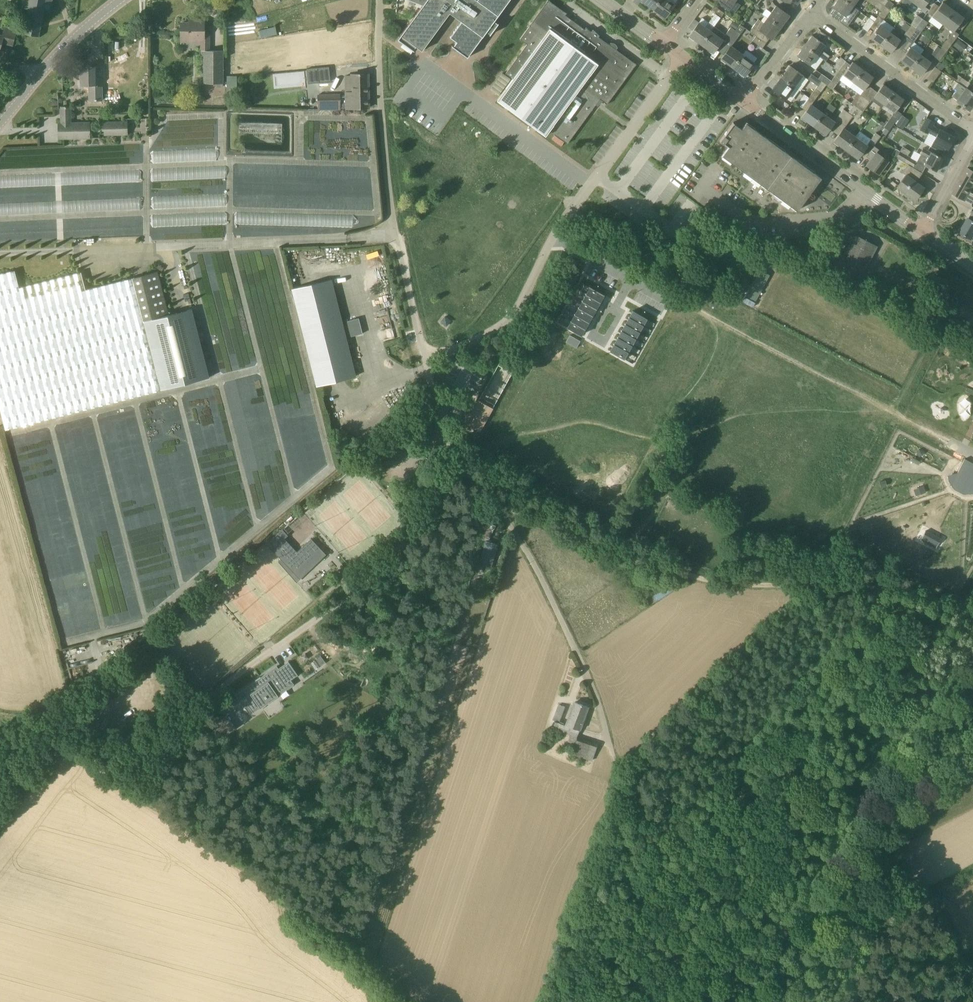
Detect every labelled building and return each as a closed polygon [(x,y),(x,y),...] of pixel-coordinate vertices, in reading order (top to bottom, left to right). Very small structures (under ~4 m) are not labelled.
[(52,3),(53,0),(24,0),(22,7),(29,9),(24,33),(39,36),(46,2),(52,3)] [(483,37),(487,31),(491,34),(490,35),(491,35),(499,24),(499,23),(498,24),(495,22),(511,0),(478,0),(477,1),(476,0),(410,0),(423,5),(405,29),(398,39),(403,43),(413,51),(414,51),(413,49),(415,46),(422,51),(450,13),(453,16),(462,22),(451,37),(457,41),(454,46),(452,45),(452,46),(460,51),(468,57),(483,37)] [(546,136),(550,130),(563,141),(568,144),(570,141),(591,112),(593,110),(600,99),(603,102),(607,105),(609,101),(634,68),(637,64),(633,62),(619,52),(616,49),(610,44),(605,42),(590,31),(586,27),(585,29),(565,15),(567,13),(563,11),(560,9),(552,3),(549,0),(548,0),(546,3),(532,23),(529,26),(533,28),(537,31),(506,74),(513,79),(497,100),(546,136)] [(641,1),(653,9),(660,0),(642,0),(641,1)] [(653,9),(665,18),(675,5),(669,0),(660,0),(653,9)] [(735,1),(736,0),(726,0),(721,6),(734,15),(741,5),(740,4),(735,1)] [(853,6),(845,0),(838,0),(833,7),(834,9),(831,13),(841,21),(845,16),(846,17),(853,6)] [(876,0),(875,0),(872,4),(882,11),(882,12),(886,7),(885,6),(876,0)] [(889,0),(888,1),(889,1),(885,6),(886,7),(890,10),(894,4),(889,0)] [(912,2),(922,10),(929,0),(913,0),(912,2)] [(943,2),(932,16),(943,24),(953,9),(943,2)] [(701,44),(711,31),(713,27),(714,27),(714,26),(724,13),(714,6),(711,10),(715,14),(705,27),(699,22),(693,31),(689,36),(701,44)] [(767,18),(781,28),(790,15),(776,6),(771,12),(766,8),(762,14),(767,18)] [(878,16),(883,20),(890,10),(886,7),(882,12),(882,11),(878,16)] [(953,9),(943,24),(953,32),(954,31),(964,17),(953,9)] [(918,26),(923,19),(917,15),(910,25),(911,25),(915,29),(918,26)] [(756,36),(766,44),(770,38),(772,39),(781,28),(767,18),(764,23),(759,19),(750,31),(756,36)] [(874,22),(869,18),(862,28),(867,31),(874,22)] [(224,50),(210,50),(209,34),(205,34),(205,20),(194,20),(194,23),(181,23),(181,40),(201,40),(201,55),(203,55),(204,83),(223,83),(224,50)] [(901,28),(906,32),(910,26),(905,23),(901,28)] [(891,32),(880,24),(870,37),(881,45),(891,32)] [(916,29),(915,29),(911,25),(910,26),(906,32),(904,35),(909,39),(916,29)] [(724,37),(729,40),(736,31),(731,27),(725,34),(726,35),(724,37)] [(0,35),(0,50),(2,43),(13,45),(17,32),(5,29),(3,36),(0,35)] [(916,29),(909,39),(914,42),(921,33),(916,29)] [(713,53),(723,39),(711,31),(701,44),(713,53)] [(740,34),(736,31),(729,40),(733,44),(740,34)] [(942,47),(941,48),(946,52),(959,34),(954,31),(953,32),(941,47),(942,47)] [(901,40),(891,32),(881,45),(891,53),(901,40)] [(825,44),(812,35),(805,46),(818,55),(826,61),(830,56),(822,50),(825,44)] [(766,44),(756,36),(753,41),(763,48),(766,44)] [(925,36),(921,40),(927,45),(931,40),(925,36)] [(958,39),(953,45),(961,52),(966,45),(958,39)] [(413,51),(403,43),(401,47),(411,54),(413,51)] [(742,54),(731,46),(730,47),(721,59),(733,67),(742,54)] [(810,65),(818,55),(805,46),(797,56),(810,65)] [(921,54),(911,46),(901,60),(911,67),(921,54)] [(938,46),(932,54),(935,57),(934,57),(939,61),(946,52),(941,48),(938,46)] [(755,63),(742,54),(733,67),(745,76),(755,63)] [(931,62),(921,54),(911,67),(922,75),(931,62)] [(841,57),(834,67),(835,67),(839,70),(846,61),(841,57)] [(854,82),(863,69),(853,62),(850,65),(846,61),(839,70),(827,86),(833,90),(844,74),(854,82)] [(939,62),(936,67),(941,71),(945,65),(939,62)] [(790,66),(782,77),(795,87),(803,75),(790,66)] [(98,67),(80,67),(81,85),(89,85),(90,100),(103,100),(102,77),(98,77),(98,67)] [(329,67),(317,68),(319,83),(330,81),(329,67)] [(818,79),(821,81),(827,86),(839,70),(835,67),(827,78),(822,74),(818,79)] [(935,67),(934,69),(927,79),(933,83),(940,73),(941,71),(936,67),(935,67)] [(863,69),(854,82),(864,90),(874,77),(863,69)] [(490,89),(498,95),(510,79),(502,73),(490,89)] [(368,74),(352,74),(352,76),(345,76),(346,92),(346,95),(340,95),(340,93),(318,94),(318,110),(369,108),(368,74)] [(811,74),(808,78),(817,85),(821,81),(818,79),(811,74)] [(958,83),(966,88),(970,83),(958,75),(955,80),(958,83)] [(237,76),(227,76),(227,93),(237,93),(237,76)] [(782,77),(773,89),(786,99),(795,87),(782,77)] [(954,89),(956,90),(952,96),(957,100),(957,101),(969,110),(972,105),(972,93),(966,88),(958,83),(954,89)] [(883,84),(877,93),(872,100),(882,108),(884,105),(894,92),(883,84)] [(813,102),(820,92),(815,89),(809,98),(810,98),(809,99),(813,102)] [(894,92),(884,105),(894,112),(896,110),(904,99),(894,92)] [(805,94),(797,104),(802,108),(809,99),(810,98),(809,98),(805,94)] [(861,95),(853,104),(854,105),(858,108),(865,98),(861,95)] [(870,102),(865,98),(858,108),(863,112),(870,102)] [(833,111),(836,106),(829,102),(827,107),(833,111)] [(823,113),(811,104),(801,117),(814,126),(823,113)] [(90,122),(71,123),(71,107),(61,107),(61,123),(59,123),(59,139),(90,138),(90,122)] [(844,109),(836,119),(841,122),(848,113),(848,112),(844,109)] [(901,114),(896,110),(894,112),(888,122),(884,127),(886,129),(889,130),(896,121),(901,114)] [(823,113),(814,126),(825,135),(835,122),(823,113)] [(846,126),(853,116),(848,113),(841,122),(846,126)] [(902,115),(896,124),(902,129),(909,120),(902,115)] [(933,126),(935,122),(927,118),(920,130),(928,134),(929,132),(936,136),(933,142),(948,150),(955,137),(940,129),(940,130),(933,126)] [(128,122),(127,122),(102,122),(102,135),(128,135),(128,122)] [(800,166),(796,163),(798,161),(784,151),(782,153),(767,141),(768,139),(755,129),(753,131),(744,125),(740,131),(732,126),(734,123),(733,122),(720,141),(721,141),(729,147),(722,156),(778,196),(800,166)] [(846,150),(855,137),(843,128),(834,141),(846,150)] [(881,136),(876,132),(869,143),(873,146),(874,146),(881,136)] [(867,146),(855,137),(846,150),(858,159),(867,146)] [(877,153),(879,150),(874,146),(873,146),(866,157),(871,160),(867,165),(872,169),(871,170),(877,174),(877,173),(879,174),(888,161),(877,153)] [(920,154),(921,154),(918,161),(936,172),(943,158),(932,152),(931,153),(923,148),(920,154)] [(909,165),(903,173),(906,175),(897,187),(915,200),(924,187),(916,182),(923,173),(913,167),(909,165)] [(821,178),(805,166),(804,169),(800,166),(778,196),(797,211),(821,178)] [(968,167),(953,193),(965,200),(966,200),(972,204),(972,203),(972,193),(970,192),(972,187),(972,170),(968,167)] [(960,231),(972,238),(972,237),(972,210),(960,231)] [(877,246),(855,234),(844,256),(829,248),(821,265),(857,284),(877,246)] [(144,321),(169,315),(158,272),(133,279),(86,290),(81,272),(20,288),(15,270),(0,274),(0,407),(6,430),(161,390),(149,342),(144,321)] [(746,295),(755,301),(759,293),(770,275),(760,270),(746,295)] [(331,279),(292,289),(317,386),(356,376),(331,279)] [(586,294),(601,302),(600,302),(602,299),(603,297),(604,295),(604,296),(605,295),(590,287),(586,294),(586,293),(586,294)] [(725,287),(720,297),(727,300),(730,295),(735,298),(737,294),(725,287)] [(600,302),(601,302),(586,294),(583,300),(582,300),(597,309),(597,308),(598,306),(599,304),(600,302)] [(578,307),(593,316),(593,315),(594,313),(595,311),(596,309),(597,309),(582,300),(582,301),(579,307),(578,307)] [(575,314),(589,322),(590,322),(589,322),(590,320),(591,318),(592,316),(593,316),(578,307),(578,308),(579,308),(575,314)] [(643,325),(647,319),(645,317),(633,311),(632,313),(631,315),(629,317),(641,324),(643,325),(644,325),(643,325)] [(589,323),(589,322),(575,314),(574,314),(575,314),(571,321),(571,320),(571,321),(586,329),(585,328),(586,326),(588,324),(589,322),(589,323)] [(359,317),(346,320),(350,335),(362,332),(359,317)] [(643,326),(644,325),(643,325),(641,324),(629,317),(629,318),(628,320),(627,322),(626,324),(625,323),(625,324),(638,331),(639,332),(640,332),(639,331),(643,325),(643,326)] [(585,329),(586,329),(571,321),(568,327),(581,335),(582,335),(583,333),(584,331),(585,329)] [(621,330),(636,339),(636,338),(639,332),(640,332),(639,332),(638,331),(625,324),(624,326),(623,328),(622,330),(621,330)] [(618,337),(617,337),(631,345),(632,345),(635,339),(636,339),(621,330),(621,331),(620,333),(619,335),(618,337)] [(579,344),(581,341),(570,335),(566,342),(577,348),(579,344)] [(627,351),(628,352),(629,352),(628,352),(632,346),(632,345),(631,345),(617,337),(618,338),(617,340),(615,342),(614,344),(627,351)] [(628,352),(627,351),(614,344),(613,344),(614,344),(613,346),(612,349),(610,351),(610,350),(610,351),(624,359),(625,359),(624,358),(628,352)] [(518,362),(504,355),(472,412),(470,411),(464,422),(480,431),(493,408),(518,362)] [(950,478),(958,482),(968,480),(969,479),(972,471),(972,457),(958,448),(948,467),(947,468),(950,478)] [(307,543),(299,551),(297,553),(284,538),(287,535),(282,529),(266,543),(281,559),(292,569),(300,578),(312,567),(308,563),(318,554),(314,550),(318,547),(311,539),(307,543)] [(498,545),(488,541),(479,566),(490,570),(498,545)] [(679,585),(676,581),(650,599),(653,603),(679,585)] [(305,653),(300,657),(304,662),(309,659),(305,653)] [(321,656),(317,659),(321,666),(326,663),(321,656)] [(240,692),(235,695),(244,708),(248,705),(253,712),(294,684),(291,680),(298,675),(289,661),(279,668),(277,666),(240,692)] [(555,721),(556,722),(553,727),(566,733),(577,737),(588,707),(575,702),(566,725),(560,722),(566,707),(560,705),(553,721),(555,721),(554,722),(555,722),(555,721)] [(220,736),(235,730),(230,716),(215,721),(220,736)] [(577,738),(572,753),(592,761),(598,744),(577,738)]
